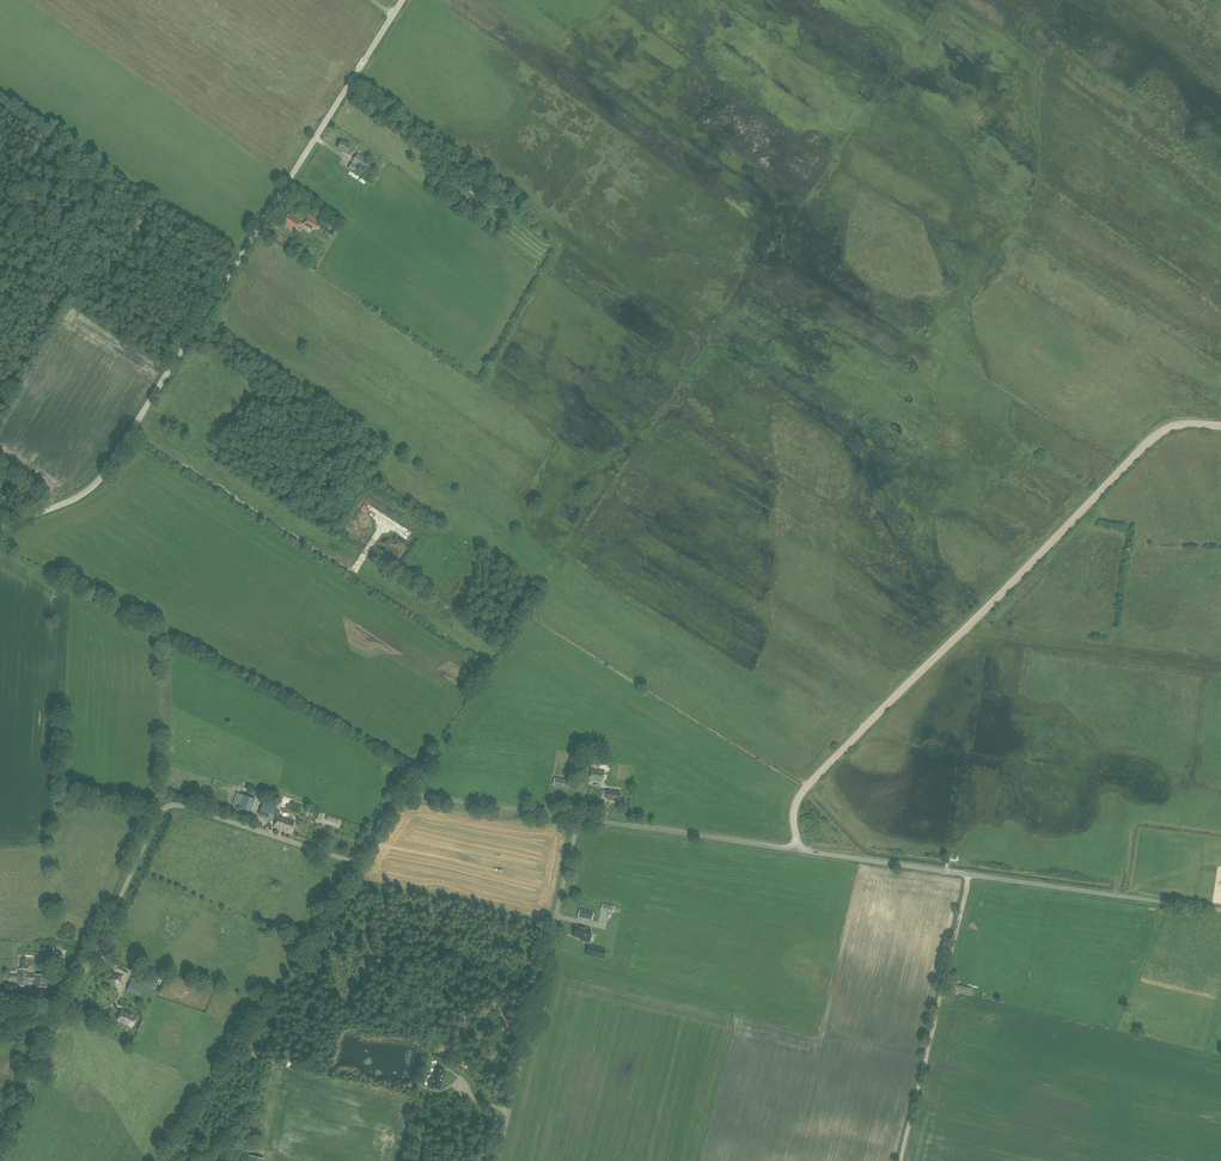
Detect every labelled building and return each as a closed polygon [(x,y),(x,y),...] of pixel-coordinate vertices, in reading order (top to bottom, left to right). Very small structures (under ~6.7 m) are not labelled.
[(333,132),(334,141),(344,140),(343,131),(333,132)] [(347,142),(346,144),(342,141),(337,148),(345,154),(345,153),(349,156),(352,152),(348,149),(350,147),(349,146),(350,144),(347,142)] [(368,172),(373,164),(358,153),(348,168),(354,172),(359,166),(368,172)] [(474,214),(479,207),(470,200),(464,206),(474,214)] [(317,230),(320,225),(318,224),(320,221),(319,221),(320,220),(319,219),(309,212),(308,213),(308,218),(304,224),(313,230),(314,228),(317,230)] [(295,231),(301,222),(289,214),(283,223),(295,231)] [(120,227),(124,218),(119,215),(115,225),(120,227)] [(602,782),(604,771),(591,768),(589,779),(602,782)] [(577,789),(578,782),(554,778),(553,785),(577,789)] [(290,797),(292,792),(282,789),(280,794),(290,797)] [(619,800),(620,791),(607,790),(606,799),(619,800)] [(250,811),(254,799),(243,795),(239,807),(250,811)] [(294,821),(278,816),(274,814),(277,807),(263,802),(259,814),(272,818),(273,817),(277,818),(274,827),(290,833),(294,821)] [(327,815),(326,820),(337,824),(339,820),(327,815)] [(578,915),(592,919),(593,912),(579,909),(578,915)] [(581,938),(581,940),(589,942),(591,934),(589,933),(590,929),(575,925),(573,936),(581,938)] [(588,944),(586,953),(604,957),(606,948),(588,944)] [(34,975),(27,975),(27,970),(18,970),(18,983),(27,983),(27,981),(34,981),(34,987),(46,987),(46,975),(34,975)] [(145,983),(133,977),(127,990),(140,996),(143,990),(153,995),(158,983),(148,978),(145,983)] [(122,1010),(117,1021),(122,1023),(121,1024),(126,1027),(127,1025),(131,1027),(136,1016),(122,1010)] [(444,1070),(435,1068),(432,1080),(430,1079),(428,1087),(440,1089),(442,1078),(445,1079),(446,1073),(444,1072),(444,1070)] [(388,1141),(384,1141),(384,1144),(389,1144),(389,1148),(397,1148),(397,1140),(388,1140),(388,1141)]
